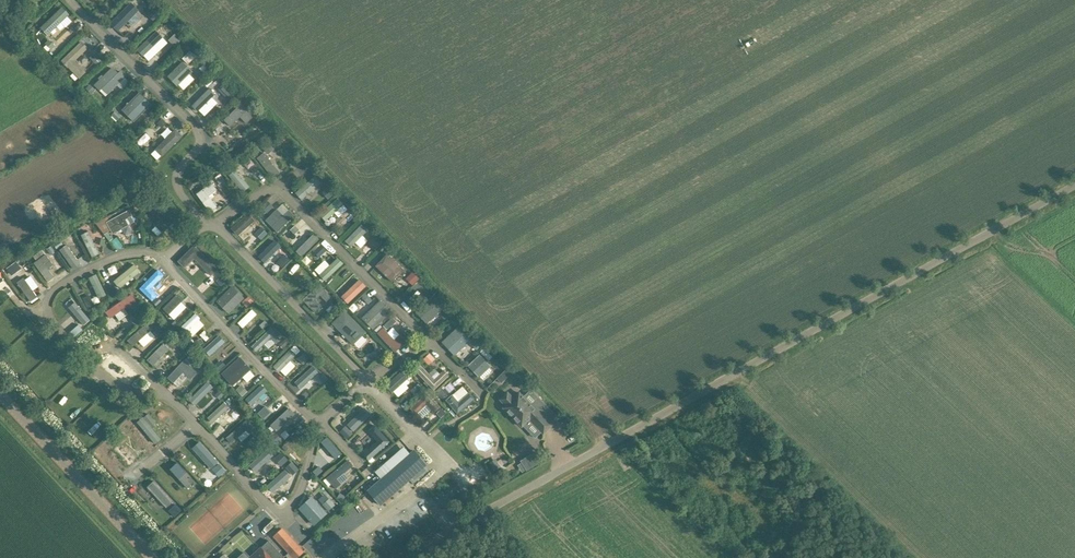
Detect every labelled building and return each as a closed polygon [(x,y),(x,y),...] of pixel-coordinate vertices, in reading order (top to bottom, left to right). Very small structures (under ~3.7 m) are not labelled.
[(130,21),(134,27),(145,20),(134,3),(110,19),(118,30),(130,21)] [(61,6),(41,28),(52,38),(72,16),(61,6)] [(61,44),(75,31),(71,27),(57,40),(61,44)] [(87,72),(76,60),(89,48),(82,40),(61,60),(79,79),(87,72)] [(177,86),(193,70),(183,60),(167,76),(177,86)] [(123,90),(131,81),(120,70),(118,72),(113,66),(94,84),(106,97),(118,85),(123,90)] [(198,98),(209,89),(206,86),(196,95),(198,98)] [(210,87),(193,106),(200,111),(216,93),(210,87)] [(141,92),(122,109),(133,121),(152,103),(141,92)] [(241,117),(246,123),(254,116),(242,103),(225,119),(231,125),(241,117)] [(161,134),(165,139),(157,147),(163,154),(183,136),(176,128),(173,132),(168,127),(161,134)] [(255,156),(272,175),(284,164),(270,149),(275,144),(269,138),(262,144),(265,147),(255,156)] [(246,163),(254,173),(260,168),(251,158),(246,163)] [(232,176),(244,189),(254,179),(242,166),(232,176)] [(312,172),(296,187),(303,194),(310,187),(313,190),(321,182),(312,172)] [(222,174),(215,177),(219,184),(225,181),(222,174)] [(210,196),(219,190),(212,181),(196,194),(210,213),(218,207),(210,196)] [(330,186),(322,192),(328,199),(336,193),(330,186)] [(337,194),(320,210),(326,217),(334,209),(338,213),(347,204),(337,194)] [(295,215),(283,202),(276,209),(271,203),(261,213),(278,231),(295,215)] [(152,229),(158,237),(175,221),(160,205),(148,216),(156,225),(152,229)] [(113,233),(136,222),(130,209),(106,221),(113,233)] [(239,236),(256,220),(248,212),(231,228),(239,236)] [(358,219),(342,234),(348,241),(364,226),(358,219)] [(302,256),(320,239),(314,233),(296,250),(302,256)] [(373,238),(369,243),(375,250),(380,245),(382,242),(377,237),(375,240),(373,238)] [(59,250),(73,270),(81,264),(67,244),(59,250)] [(182,257),(205,281),(218,268),(195,244),(182,257)] [(314,251),(319,257),(326,251),(321,245),(314,251)] [(387,250),(376,260),(392,276),(403,266),(387,250)] [(324,257),(315,266),(326,277),(344,259),(338,253),(329,262),(324,257)] [(48,268),(53,264),(46,254),(34,262),(47,281),(54,277),(48,268)] [(27,260),(21,264),(26,272),(32,268),(27,260)] [(152,287),(164,275),(156,266),(135,285),(152,303),(160,296),(152,287)] [(135,268),(122,272),(125,281),(138,276),(135,268)] [(39,298),(34,289),(38,287),(31,274),(18,282),(31,303),(39,298)] [(96,295),(84,298),(87,306),(107,300),(99,274),(90,276),(96,295)] [(320,283),(303,299),(315,312),(322,306),(316,300),(321,295),(327,301),(332,296),(320,283)] [(228,313),(245,298),(234,285),(217,300),(228,313)] [(114,287),(109,290),(112,297),(118,294),(114,287)] [(365,292),(350,306),(358,315),(374,301),(365,292)] [(176,293),(164,309),(171,314),(183,298),(176,293)] [(432,293),(417,308),(425,317),(441,302),(432,293)] [(73,337),(92,320),(72,297),(63,306),(71,315),(61,323),(73,337)] [(381,297),(363,314),(371,323),(389,305),(381,297)] [(116,314),(120,320),(129,314),(121,302),(106,311),(110,318),(116,314)] [(344,307),(332,318),(354,340),(365,329),(344,307)] [(251,320),(258,314),(252,308),(239,320),(249,330),(256,324),(251,320)] [(449,309),(442,316),(446,321),(454,314),(449,309)] [(181,320),(187,314),(182,310),(176,315),(181,320)] [(182,326),(187,331),(201,318),(196,312),(182,326)] [(392,317),(384,325),(388,329),(396,321),(392,317)] [(461,321),(443,338),(449,344),(457,336),(460,339),(469,329),(461,321)] [(129,339),(134,345),(137,342),(144,349),(157,336),(146,324),(129,339)] [(395,325),(388,331),(383,326),(377,332),(395,352),(409,339),(395,325)] [(265,343),(271,348),(282,338),(271,327),(251,346),(257,351),(265,343)] [(205,340),(210,337),(206,330),(200,333),(205,340)] [(218,334),(204,350),(211,356),(225,340),(218,334)] [(163,342),(147,360),(154,365),(170,348),(163,342)] [(224,348),(217,355),(224,361),(230,354),(224,348)] [(285,376),(296,366),(291,360),(297,354),(291,348),(274,364),(285,376)] [(484,348),(480,352),(489,361),(493,357),(484,348)] [(304,352),(298,358),(303,364),(310,358),(304,352)] [(483,381),(495,369),(480,354),(468,365),(483,381)] [(247,382),(256,374),(240,356),(222,373),(233,385),(242,376),(247,382)] [(421,358),(415,363),(434,383),(448,369),(444,365),(439,370),(434,365),(431,368),(421,358)] [(168,377),(179,387),(189,376),(191,378),(198,371),(184,359),(168,377)] [(387,380),(394,388),(411,372),(403,365),(387,380)] [(509,366),(497,377),(502,382),(514,371),(509,366)] [(324,373),(319,377),(324,383),(328,378),(324,373)] [(427,385),(411,401),(417,407),(426,398),(435,408),(423,420),(429,426),(448,407),(427,385)] [(453,389),(447,395),(461,409),(477,394),(469,386),(459,395),(453,389)] [(220,390),(216,395),(220,399),(224,395),(220,390)] [(506,405),(504,408),(522,426),(530,419),(544,433),(553,425),(532,404),(531,405),(519,392),(513,398),(508,392),(500,399),(506,405)] [(225,401),(207,416),(213,423),(231,407),(225,401)] [(279,431),(296,413),(289,407),(272,425),(279,431)] [(365,407),(347,424),(353,431),(372,414),(365,407)] [(152,427),(157,423),(148,412),(137,422),(155,444),(162,438),(152,427)] [(248,418),(227,437),(232,443),(235,439),(239,444),(257,428),(248,418)] [(369,460),(392,443),(378,424),(370,431),(378,441),(363,452),(369,460)] [(346,426),(340,431),(347,439),(353,433),(346,426)] [(107,447),(124,466),(138,453),(122,434),(107,447)] [(292,440),(288,445),(301,457),(306,452),(292,440)] [(267,448),(250,465),(256,472),(274,455),(267,448)] [(414,449),(367,490),(381,506),(428,465),(414,449)] [(284,455),(277,459),(280,465),(288,460),(284,455)] [(533,455),(522,462),(527,470),(540,462),(536,455),(533,455)] [(338,478),(354,464),(348,458),(324,480),(334,491),(343,483),(338,478)] [(292,461),(286,467),(293,475),(299,469),(292,461)] [(267,485),(274,492),(292,475),(285,468),(267,485)] [(317,500),(313,495),(299,508),(314,525),(336,505),(325,493),(317,500)] [(176,504),(169,511),(175,517),(182,510),(176,504)] [(274,536),(294,557),(297,557),(304,551),(282,528),(274,536)] [(284,557),(269,541),(261,548),(261,547),(250,557),(251,557),(283,557),(284,557)]
